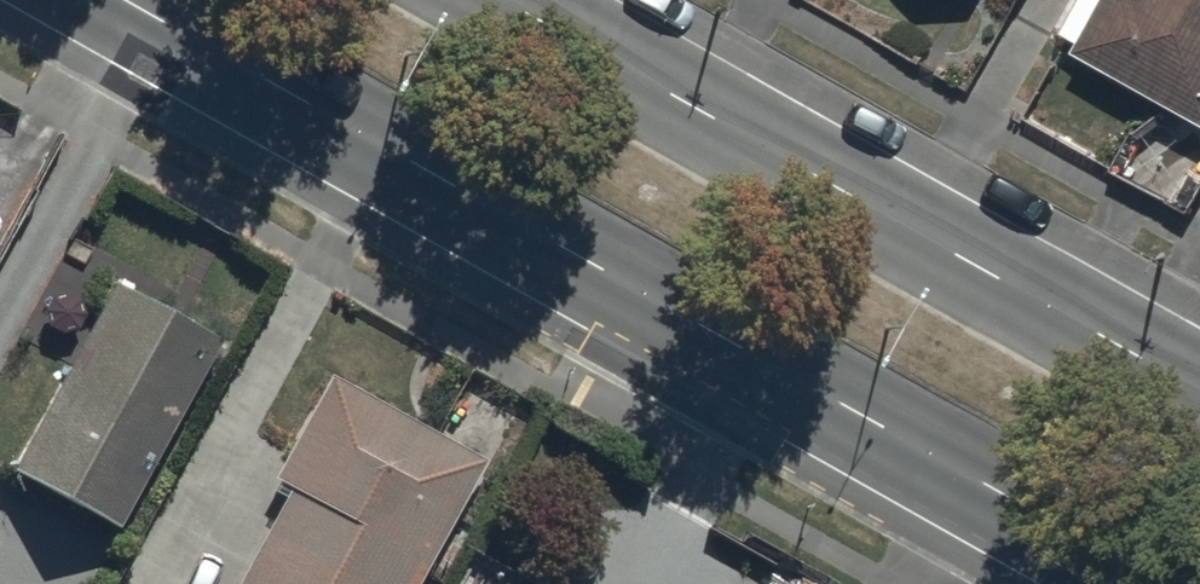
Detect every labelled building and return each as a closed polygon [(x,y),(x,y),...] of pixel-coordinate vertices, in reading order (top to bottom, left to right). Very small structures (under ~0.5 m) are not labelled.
[(1059,33),(1076,43),(1071,54),(1199,123),(1199,0),(1077,0),(1059,33)] [(221,342),(112,289),(19,475),(128,529),(221,342)] [(491,467),(332,378),(274,481),(292,491),(240,583),(425,583),(491,467)]
